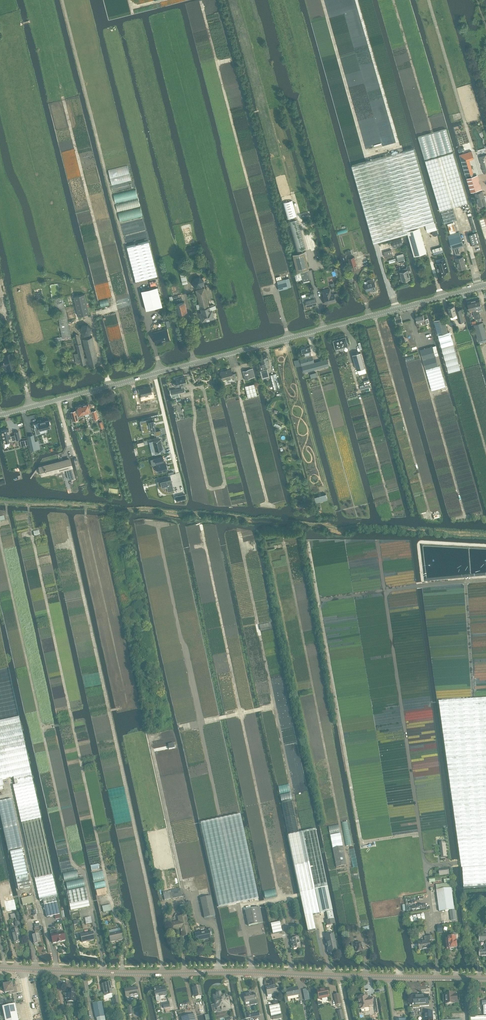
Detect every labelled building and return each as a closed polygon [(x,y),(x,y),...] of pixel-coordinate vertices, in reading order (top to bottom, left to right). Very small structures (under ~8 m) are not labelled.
[(352,165),(352,166),(374,243),(375,243),(408,233),(407,231),(419,228),(419,226),(434,222),(414,148),(401,152),(399,152),(366,162),(352,165)] [(474,158),(471,151),(459,154),(466,175),(473,173),(469,160),(474,158)] [(453,152),(425,161),(440,211),(468,202),(453,152)] [(468,179),(472,192),(481,189),(477,176),(468,179)] [(111,187),(113,192),(131,187),(130,182),(111,187)] [(113,195),(115,203),(137,197),(135,189),(113,195)] [(479,206),(485,204),(485,201),(483,191),(476,193),(479,206)] [(116,205),(117,211),(139,205),(138,200),(116,205)] [(292,200),(283,203),(287,219),(296,216),(292,200)] [(118,213),(120,221),(142,216),(140,208),(118,213)] [(441,211),(444,223),(456,220),(452,208),(441,211)] [(289,222),(297,251),(305,249),(297,220),(289,222)] [(437,229),(435,222),(425,225),(427,232),(437,229)] [(447,224),(450,233),(456,232),(453,222),(447,224)] [(419,228),(407,231),(408,233),(414,255),(426,252),(420,228),(419,228)] [(451,236),(449,236),(452,249),(453,248),(458,247),(463,245),(460,233),(451,236)] [(475,234),(469,235),(471,245),(477,243),(475,234)] [(392,241),(393,248),(403,245),(401,238),(392,241)] [(127,247),(135,281),(157,275),(148,241),(127,247)] [(432,249),(434,254),(443,252),(442,246),(432,249)] [(293,254),(297,272),(309,269),(304,252),(293,254)] [(397,256),(399,263),(405,261),(403,254),(397,256)] [(354,257),(348,258),(352,270),(357,268),(354,257)] [(456,259),(459,269),(467,267),(464,257),(456,259)] [(446,272),(445,271),(447,271),(448,270),(445,259),(440,260),(440,261),(440,262),(436,263),(437,268),(437,271),(438,270),(439,275),(446,273),(446,272)] [(403,271),(400,272),(402,276),(401,276),(401,280),(403,279),(403,281),(407,279),(410,278),(410,277),(408,273),(409,272),(408,270),(410,269),(409,265),(407,266),(407,268),(403,269),(403,271)] [(202,287),(204,281),(199,276),(193,278),(192,284),(196,288),(202,287)] [(277,282),(278,285),(279,291),(287,288),(291,287),(289,279),(277,282)] [(366,285),(367,291),(373,290),(373,291),(377,290),(375,282),(374,279),(368,281),(369,284),(366,285)] [(141,291),(146,310),(162,306),(157,287),(141,291)] [(200,313),(202,321),(214,318),(212,310),(216,309),(215,306),(214,306),(214,305),(210,306),(211,307),(210,307),(205,288),(196,290),(199,304),(196,305),(197,310),(200,309),(201,313),(200,313)] [(329,288),(322,290),(324,296),(323,296),(324,303),(335,301),(334,293),(331,294),(329,288)] [(74,297),(78,316),(89,314),(85,294),(74,297)] [(311,296),(302,298),(305,310),(308,309),(308,307),(317,305),(315,297),(315,298),(314,294),(311,295),(311,296)] [(62,296),(54,299),(60,330),(62,337),(55,338),(56,341),(57,341),(71,338),(65,308),(64,302),(62,296)] [(477,314),(474,315),(476,319),(481,317),(480,312),(483,311),(479,299),(473,300),(477,314)] [(473,310),(474,315),(477,314),(473,300),(468,302),(467,302),(470,311),(473,310)] [(174,305),(177,315),(187,313),(184,302),(174,305)] [(448,307),(450,316),(453,315),(454,318),(455,317),(457,324),(462,322),(460,316),(459,313),(457,314),(454,306),(448,307)] [(400,315),(394,317),(397,324),(403,323),(400,315)] [(423,315),(416,317),(417,322),(422,320),(423,324),(429,323),(428,319),(425,320),(423,315)] [(444,318),(434,321),(438,335),(448,333),(444,318)] [(472,322),(473,325),(474,325),(478,340),(479,343),(485,341),(485,332),(483,322),(477,324),(476,321),(472,322)] [(82,325),(80,331),(84,335),(90,334),(92,329),(88,324),(82,325)] [(153,333),(156,344),(169,340),(167,330),(153,333)] [(438,335),(441,347),(453,344),(450,332),(448,333),(438,335)] [(74,336),(78,353),(74,354),(76,363),(80,362),(81,365),(86,363),(85,361),(88,360),(89,366),(99,364),(92,337),(83,339),(85,349),(87,358),(85,358),(79,335),(74,336)] [(334,340),(336,347),(336,348),(337,347),(337,349),(341,348),(341,346),(347,345),(348,345),(348,344),(346,337),(345,336),(345,337),(334,340)] [(433,347),(421,350),(426,370),(438,366),(436,356),(439,356),(436,346),(433,347)] [(301,349),(303,358),(300,359),(303,372),(329,365),(327,359),(314,362),(312,356),(311,353),(312,353),(310,347),(301,349)] [(5,358),(1,359),(3,366),(6,365),(8,370),(15,368),(11,352),(4,354),(5,358)] [(361,352),(353,354),(357,370),(365,367),(361,352)] [(261,363),(259,363),(261,370),(266,369),(265,365),(269,364),(267,356),(260,358),(261,363)] [(438,366),(426,370),(432,390),(446,387),(440,366),(438,366)] [(231,369),(220,372),(222,380),(233,377),(234,380),(237,379),(235,373),(232,374),(231,369)] [(243,371),(245,379),(255,377),(253,369),(243,371)] [(260,371),(262,378),(269,376),(267,369),(260,371)] [(270,375),(274,390),(280,388),(276,374),(270,375)] [(177,382),(174,383),(175,386),(177,386),(178,386),(181,385),(181,387),(169,390),(172,399),(180,396),(179,392),(185,391),(184,386),(186,386),(185,384),(187,384),(185,376),(176,379),(177,382)] [(248,398),(257,395),(254,383),(245,386),(248,398)] [(143,388),(140,388),(141,396),(140,396),(141,400),(147,398),(146,395),(152,394),(151,392),(150,386),(146,387),(145,386),(143,387),(143,388)] [(88,403),(82,405),(84,413),(88,412),(89,416),(93,415),(94,419),(98,418),(96,410),(90,412),(88,403)] [(84,413),(82,405),(75,407),(77,410),(71,412),(73,421),(78,419),(77,418),(81,417),(80,415),(84,413)] [(145,421),(142,422),(144,432),(150,430),(151,432),(155,431),(152,418),(144,420),(145,421)] [(38,427),(34,428),(36,434),(40,433),(40,430),(51,428),(49,419),(37,422),(38,427)] [(9,429),(1,430),(1,431),(4,442),(4,443),(11,441),(16,440),(20,439),(18,431),(14,432),(15,435),(10,436),(9,429)] [(34,437),(28,438),(31,450),(37,449),(35,441),(34,437)] [(151,441),(155,454),(160,453),(160,450),(163,449),(160,439),(151,441)] [(166,462),(164,463),(163,456),(150,459),(152,466),(156,465),(157,468),(156,468),(156,469),(157,469),(158,473),(167,470),(166,462)] [(60,462),(40,467),(42,474),(57,470),(58,470),(57,469),(61,468),(61,469),(62,469),(65,468),(65,469),(68,479),(75,479),(72,468),(70,463),(70,460),(69,459),(63,461),(60,462)] [(171,478),(158,482),(159,487),(159,489),(160,490),(161,491),(162,492),(163,493),(164,493),(165,493),(167,493),(168,493),(174,492),(171,478)] [(326,494),(314,498),(316,502),(328,499),(326,494)] [(462,868),(463,868),(485,867),(485,698),(439,701),(462,868)] [(40,901),(43,900),(47,918),(60,915),(56,898),(57,897),(40,820),(41,819),(18,717),(0,721),(0,780),(13,777),(14,785),(12,786),(34,879),(40,901)] [(218,907),(219,907),(258,899),(240,815),(200,823),(218,907)] [(287,836),(308,931),(315,930),(312,916),(314,915),(315,915),(319,914),(314,890),(327,888),(327,887),(315,830),(287,836)] [(342,847),(340,834),(330,836),(332,849),(336,867),(346,865),(342,847)] [(19,890),(30,888),(21,849),(10,852),(19,890)] [(463,868),(464,889),(485,887),(485,867),(463,868)] [(436,886),(437,891),(436,891),(439,912),(454,910),(451,889),(450,884),(436,886)] [(88,901),(85,888),(67,892),(69,904),(71,911),(89,907),(88,901)] [(106,888),(96,890),(97,897),(106,894),(106,892),(107,891),(106,888)] [(327,888),(314,890),(319,914),(326,912),(327,920),(326,920),(327,926),(335,924),(334,919),(333,919),(327,888)] [(182,897),(180,889),(170,890),(171,893),(164,894),(165,900),(172,899),(182,897)] [(23,905),(26,905),(31,903),(33,903),(32,896),(21,898),(23,905)] [(204,918),(215,916),(211,896),(200,899),(204,918)] [(14,899),(4,902),(6,912),(16,909),(14,899)] [(248,926),(260,924),(256,908),(245,911),(248,926)] [(15,922),(16,927),(20,926),(19,921),(18,921),(17,914),(10,915),(11,919),(15,918),(16,922),(15,922)] [(181,932),(182,934),(188,932),(189,935),(185,916),(178,918),(179,922),(172,924),(174,931),(181,929),(181,931),(180,931),(181,932)] [(279,922),(271,924),(273,934),(282,932),(279,922)] [(21,941),(19,933),(18,929),(11,931),(14,943),(21,941)] [(55,931),(50,932),(51,934),(53,943),(57,942),(57,943),(61,942),(61,941),(65,940),(63,932),(56,933),(55,931)] [(198,941),(210,939),(209,931),(196,934),(198,941)] [(80,935),(82,943),(94,940),(93,932),(80,935)] [(121,932),(108,934),(110,942),(123,940),(121,932)] [(362,949),(363,949),(364,947),(363,944),(362,943),(354,945),(352,933),(347,934),(349,944),(351,943),(352,949),(355,948),(356,953),(359,953),(360,953),(361,953),(362,952),(363,952),(362,949)] [(32,936),(34,944),(41,943),(39,934),(32,936)] [(328,954),(330,953),(332,954),(334,954),(334,953),(337,952),(334,940),(333,934),(325,936),(326,941),(328,954)] [(455,949),(457,949),(455,934),(453,934),(453,938),(448,939),(446,940),(447,950),(450,950),(450,951),(451,951),(454,951),(455,950),(455,949)] [(431,949),(430,941),(433,941),(433,936),(427,937),(427,942),(418,943),(419,951),(431,949)] [(293,949),(300,948),(298,938),(291,939),(293,949)] [(8,993),(8,995),(17,993),(15,986),(12,986),(11,983),(3,985),(5,993),(8,993)] [(104,996),(112,995),(110,983),(102,984),(104,996)] [(194,998),(202,996),(200,986),(192,988),(194,998)] [(271,995),(272,996),(277,995),(275,986),(266,988),(267,995),(271,995)] [(159,996),(160,997),(166,996),(165,990),(164,991),(163,987),(158,989),(158,988),(153,989),(154,991),(154,992),(155,997),(159,996)] [(298,995),(297,987),(292,988),(292,989),(285,991),(286,998),(298,995)] [(126,998),(138,995),(137,988),(124,990),(126,998)] [(318,999),(328,997),(326,989),(316,991),(318,999)] [(221,996),(220,994),(220,993),(219,993),(219,992),(218,992),(217,992),(217,993),(216,993),(216,994),(216,995),(213,995),(216,1008),(221,1007),(222,1010),(229,1008),(229,1006),(230,1005),(228,997),(224,997),(224,996),(221,996)] [(245,1003),(249,1002),(250,1006),(257,1004),(256,1000),(254,1001),(253,993),(243,995),(245,1003)] [(447,994),(446,994),(446,1004),(454,1004),(454,1002),(458,1002),(457,995),(454,995),(454,994),(450,994),(449,993),(448,993),(447,994)] [(416,995),(413,995),(414,1001),(412,1001),(413,1008),(418,1008),(418,1007),(429,1006),(428,996),(417,997),(416,995)] [(359,1005),(358,1005),(359,1008),(359,1009),(360,1009),(361,1009),(361,1010),(362,1010),(365,1010),(365,1009),(369,1008),(369,1006),(373,1005),(372,998),(368,998),(367,996),(358,997),(359,1005)] [(93,1003),(95,1018),(96,1018),(97,1019),(105,1019),(104,1016),(101,1002),(93,1003)] [(15,1004),(2,1007),(5,1019),(18,1019),(15,1004)] [(279,1005),(269,1007),(271,1016),(281,1014),(279,1005)] [(427,1018),(425,1018),(425,1019),(433,1019),(432,1011),(426,1012),(427,1018)]
